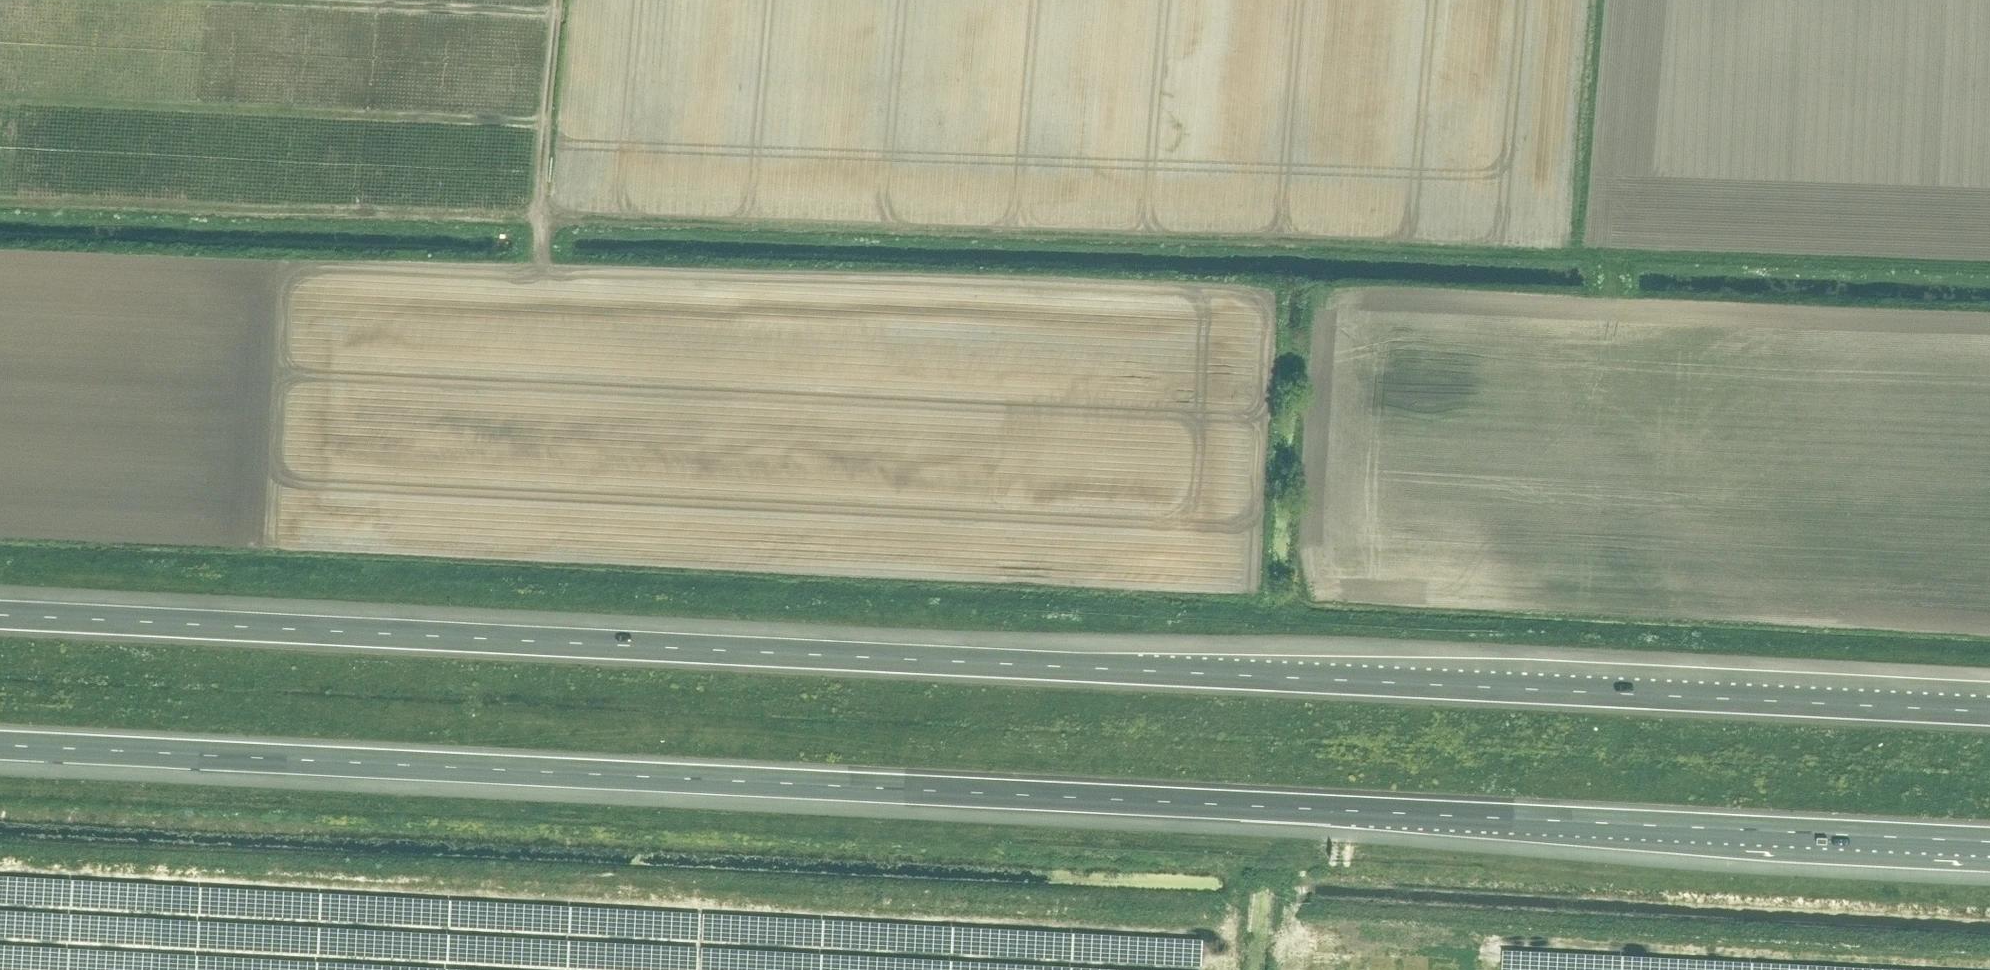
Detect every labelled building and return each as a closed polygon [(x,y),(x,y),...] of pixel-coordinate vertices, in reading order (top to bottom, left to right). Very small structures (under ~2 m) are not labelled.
[(1989,864),(1989,852),(1972,852),(1972,864),(1989,864)]
